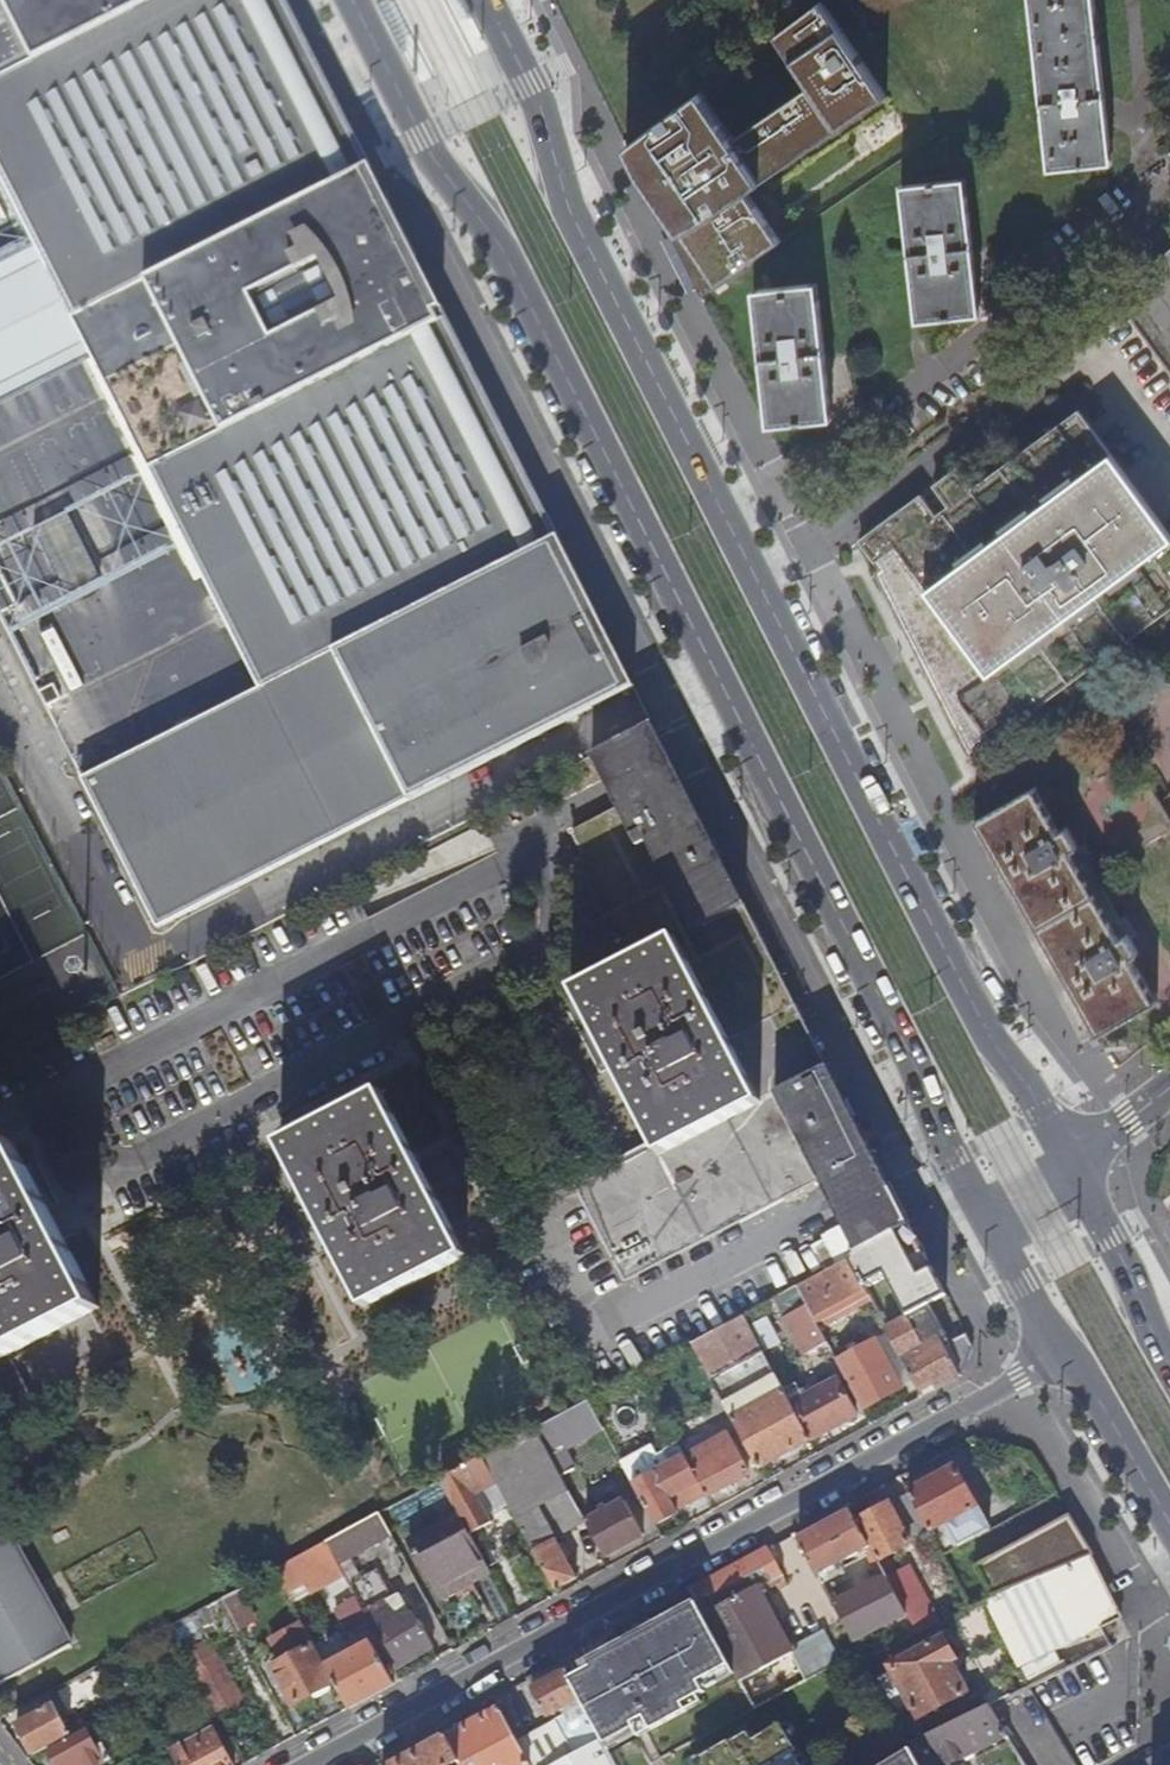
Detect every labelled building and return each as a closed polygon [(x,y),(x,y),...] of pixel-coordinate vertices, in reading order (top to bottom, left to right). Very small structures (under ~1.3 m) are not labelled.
[(636,688),(423,271),(417,274),(410,262),(417,258),(390,204),(388,202),(381,205),(364,172),(371,168),(285,0),(0,0),(0,180),(33,245),(85,356),(261,689),(82,780),(158,930),(634,689),(636,688)] [(848,0),(821,0),(646,131),(684,182),(737,143),(738,131),(740,129),(774,176),(762,184),(761,194),(767,204),(766,213),(775,225),(930,117),(848,0)] [(1112,163),(1094,0),(1030,0),(1049,170),(1112,163)] [(902,187),(917,321),(979,315),(964,181),(902,187)] [(85,356),(33,245),(0,261),(0,400),(85,356)] [(1135,279),(1169,330),(1169,255),(1135,279)] [(754,292),(769,426),(833,420),(818,285),(754,292)] [(970,754),(1169,607),(1169,537),(1078,412),(1009,462),(973,489),(957,468),(935,484),(950,505),(936,516),(922,495),(860,539),(881,567),(876,571),(970,754)] [(40,526),(72,591),(107,573),(74,509),(40,526)] [(17,607),(0,574),(0,615),(17,607)] [(45,708),(60,701),(53,686),(38,694),(40,698),(45,708)] [(857,1255),(878,1244),(885,1240),(895,1234),(909,1227),(885,1179),(673,761),(655,726),(593,758),(610,791),(620,809),(574,832),(593,871),(579,877),(624,965),(575,991),(653,1141),(572,1183),(624,1282),(819,1180),(833,1207),(857,1255)] [(1097,1036),(1156,1002),(1130,958),(1137,953),(1127,936),(1120,939),(1111,924),(1119,919),(1086,862),(1077,866),(1070,852),(1078,848),(1065,828),(1058,832),(1035,791),(1036,789),(1036,788),(1035,786),(974,821),(975,823),(978,822),(1068,981),(1097,1036)] [(465,1253),(380,1090),(280,1142),(365,1306),(465,1253)] [(0,1151),(0,1357),(97,1306),(13,1144),(0,1151)] [(895,1234),(857,1255),(849,1259),(864,1287),(884,1276),(905,1315),(928,1303),(946,1294),(936,1275),(921,1282),(895,1234)] [(812,1247),(825,1272),(837,1266),(824,1240),(812,1247)] [(818,1327),(869,1298),(864,1287),(849,1259),(837,1266),(825,1272),(796,1288),(807,1307),(818,1327)] [(922,1399),(962,1377),(945,1346),(950,1343),(930,1305),(885,1329),(922,1399)] [(806,1356),(827,1344),(818,1327),(807,1307),(785,1319),(806,1356)] [(787,1456),(813,1442),(786,1392),(744,1316),(718,1330),(787,1456)] [(773,1317),(756,1324),(766,1344),(782,1337),(773,1317)] [(761,1470),(787,1456),(718,1330),(691,1344),(761,1470)] [(863,1411),(902,1389),(877,1342),(837,1363),(863,1411)] [(813,1442),(857,1418),(837,1381),(805,1398),(798,1386),(786,1392),(813,1442)] [(588,1401),(536,1429),(550,1456),(562,1478),(575,1470),(563,1449),(602,1428),(588,1401)] [(550,1456),(536,1429),(484,1457),(497,1482),(510,1506),(518,1520),(540,1508),(545,1518),(559,1510),(565,1521),(581,1512),(562,1478),(550,1456)] [(708,1499),(750,1476),(724,1429),(695,1444),(692,1439),(680,1445),(700,1483),(708,1499)] [(651,1445),(620,1462),(626,1472),(634,1485),(655,1526),(679,1513),(671,1498),(700,1483),(680,1445),(678,1444),(657,1455),(651,1445)] [(442,1480),(455,1504),(461,1514),(463,1518),(472,1535),(494,1525),(490,1516),(477,1493),(497,1482),(484,1457),(442,1480)] [(944,1556),(991,1531),(957,1469),(924,1488),(911,1495),(931,1533),(944,1556)] [(497,1482),(477,1493),(490,1516),(510,1506),(497,1482)] [(911,1495),(891,1505),(912,1543),(931,1533),(911,1495)] [(605,1557),(643,1536),(626,1503),(593,1521),(586,1509),(581,1512),(605,1557)] [(888,1557),(912,1543),(891,1505),(858,1522),(879,1561),(888,1557)] [(555,1591),(578,1579),(551,1528),(545,1518),(540,1508),(518,1520),(555,1591)] [(855,1642),(908,1614),(889,1579),(879,1561),(858,1522),(852,1511),(800,1540),(855,1642)] [(338,1564),(391,1536),(379,1514),(327,1542),(338,1564)] [(441,1600),(492,1572),(472,1536),(472,1535),(463,1518),(461,1514),(410,1542),(441,1600)] [(1069,1514),(976,1563),(994,1597),(1095,1553),(1069,1514)] [(70,1647),(73,1646),(71,1644),(69,1645),(1,1520),(0,1521),(0,1685),(1,1684),(70,1647)] [(287,1592),(338,1564),(327,1542),(275,1571),(287,1592)] [(758,1708),(843,1663),(817,1614),(784,1632),(760,1588),(785,1575),(770,1549),(692,1590),(734,1665),(758,1708)] [(994,1597),(989,1599),(1020,1667),(1126,1615),(1096,1556),(1095,1553),(994,1597)] [(897,1575),(888,1557),(879,1561),(889,1579),(897,1575)] [(356,1596),(382,1581),(376,1571),(360,1579),(350,1561),(338,1564),(356,1596)] [(897,1575),(889,1579),(908,1614),(919,1635),(939,1624),(910,1568),(897,1575)] [(396,1670),(433,1650),(418,1621),(405,1628),(403,1623),(408,1620),(394,1597),(392,1599),(382,1581),(356,1596),(360,1603),(369,1620),(396,1670)] [(237,1591),(223,1599),(238,1627),(253,1619),(237,1591)] [(223,1599),(170,1627),(178,1642),(207,1625),(206,1623),(213,1620),(224,1639),(240,1630),(238,1627),(223,1599)] [(734,1665),(698,1601),(654,1624),(655,1626),(569,1673),(608,1746),(643,1726),(648,1735),(691,1712),(687,1705),(708,1693),(703,1683),(734,1665)] [(362,1624),(369,1620),(360,1603),(353,1607),(362,1624)] [(312,1648),(316,1646),(304,1624),(272,1641),(284,1662),(274,1668),(294,1705),(314,1694),(316,1698),(331,1691),(329,1686),(332,1684),(312,1648)] [(958,1660),(945,1637),(892,1666),(921,1718),(967,1693),(951,1664),(958,1660)] [(219,1717),(245,1702),(211,1639),(184,1653),(219,1717)] [(349,1709),(394,1684),(372,1643),(361,1648),(357,1641),(352,1644),(356,1651),(335,1662),(329,1650),(320,1654),(349,1709)] [(608,1746),(569,1673),(568,1672),(535,1690),(549,1717),(563,1710),(566,1715),(519,1740),(532,1764),(618,1764),(608,1746)] [(50,1749),(85,1730),(81,1722),(67,1729),(54,1705),(18,1724),(36,1757),(50,1749)] [(1008,1736),(991,1706),(911,1745),(918,1757),(922,1764),(950,1764),(1008,1736)] [(532,1764),(519,1740),(501,1708),(447,1737),(461,1763),(462,1764),(532,1764)] [(701,1760),(704,1764),(804,1764),(797,1754),(800,1752),(783,1725),(755,1741),(750,1733),(733,1743),(732,1741),(701,1760)] [(111,1760),(104,1745),(97,1748),(87,1729),(85,1730),(50,1749),(59,1764),(101,1764),(111,1760)] [(213,1729),(171,1752),(178,1764),(233,1764),(213,1729)] [(461,1763),(447,1737),(396,1764),(457,1764),(461,1763)]
